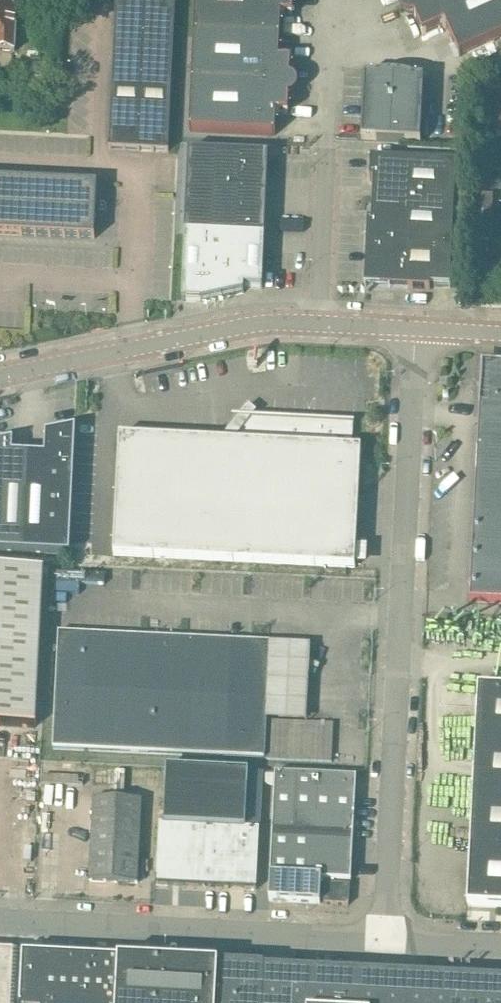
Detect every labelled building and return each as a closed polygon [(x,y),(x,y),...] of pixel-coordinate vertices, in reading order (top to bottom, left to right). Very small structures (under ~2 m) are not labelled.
[(18,0),(3,0),(3,1),(0,1),(0,51),(16,52),(18,0)] [(194,35),(280,38),(281,16),(293,16),(293,0),(196,0),(194,35)] [(404,1),(402,3),(402,4),(401,6),(401,8),(402,10),(402,11),(402,12),(428,0),(405,0),(404,1)] [(423,35),(445,25),(459,57),(500,38),(500,0),(428,0),(402,12),(403,12),(404,14),(405,15),(406,16),(407,17),(409,17),(411,18),(412,18),(415,17),(423,35)] [(116,4),(114,36),(109,150),(169,153),(176,6),(116,4)] [(194,35),(193,83),(298,88),(298,86),(298,85),(297,83),(296,82),(295,80),(293,79),(291,78),(290,78),(290,62),(279,61),(280,38),(194,35)] [(365,77),(361,141),(421,144),(424,80),(365,77)] [(193,83),(191,132),(275,136),(276,114),(288,114),(289,98),(291,98),(292,97),(294,96),(296,95),(297,93),(298,91),(298,90),(298,88),(193,83)] [(269,155),(189,151),(187,192),(267,195),(269,155)] [(373,202),(454,206),(456,164),(371,160),(370,182),(374,182),(373,202)] [(95,239),(97,185),(0,181),(0,235),(95,239)] [(265,236),(267,195),(187,192),(185,232),(225,234),(265,236)] [(471,194),(468,241),(491,242),(494,195),(471,194)] [(452,247),(454,206),(373,202),(372,222),(368,222),(367,243),(452,247)] [(222,298),(225,234),(185,232),(182,301),(202,302),(222,298)] [(225,234),(222,298),(244,293),(244,288),(263,289),(265,236),(225,234)] [(450,288),(452,247),(367,243),(366,264),(370,264),(369,276),(369,280),(373,284),(377,285),(408,286),(408,290),(430,291),(430,287),(450,288)] [(473,602),(500,604),(500,366),(482,365),(482,375),(477,374),(476,385),(481,386),(479,423),(470,602),(473,602)] [(220,442),(120,437),(114,556),(355,568),(361,450),(341,449),(342,423),(253,418),(257,413),(248,406),(220,442)] [(29,452),(24,553),(70,556),(76,429),(46,435),(45,457),(30,456),(30,452),(29,452)] [(29,452),(28,452),(28,456),(13,455),(14,442),(0,444),(0,552),(24,553),(29,452)] [(44,572),(0,570),(0,726),(35,728),(44,572)] [(271,644),(271,643),(58,632),(52,749),(332,763),(334,724),(307,723),(311,645),(271,644)] [(467,904),(500,906),(500,687),(478,686),(467,904)] [(353,839),(356,788),(356,778),(276,774),(273,834),(353,839)] [(259,830),(246,829),(248,789),(166,785),(164,825),(159,825),(157,885),(257,890),(259,830)] [(138,884),(142,802),(94,800),(90,881),(138,884)] [(351,882),(353,839),(273,834),(270,902),(320,904),(322,880),(351,882)] [(325,885),(324,904),(349,906),(350,886),(325,885)] [(15,958),(15,954),(0,954),(0,1002),(13,1002),(15,958)] [(151,962),(139,961),(139,966),(15,958),(13,1002),(313,1002),(315,972),(264,970),(264,968),(199,965),(187,964),(186,968),(150,966),(151,962)] [(366,974),(315,972),(313,1002),(500,1002),(500,980),(366,974)]
